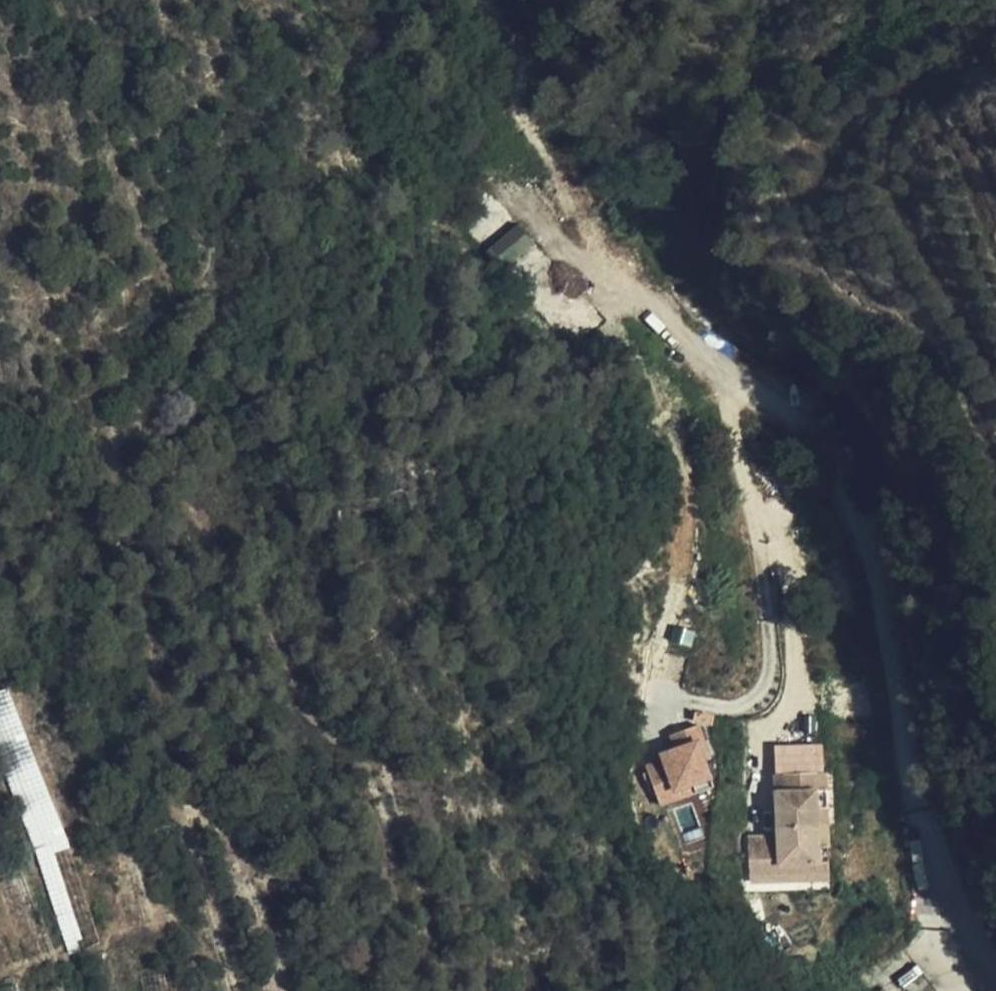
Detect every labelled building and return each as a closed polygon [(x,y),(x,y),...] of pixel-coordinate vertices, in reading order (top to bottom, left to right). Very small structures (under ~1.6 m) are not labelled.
[(69,955),(100,941),(8,688),(0,690),(0,770),(69,955)] [(674,730),(679,748),(647,757),(659,803),(717,787),(700,723),(674,730)] [(828,784),(826,740),(774,743),(779,831),(748,832),(751,884),(832,880),(830,859),(822,859),(818,784),(828,784)] [(821,787),(824,855),(832,855),(828,787),(821,787)]
